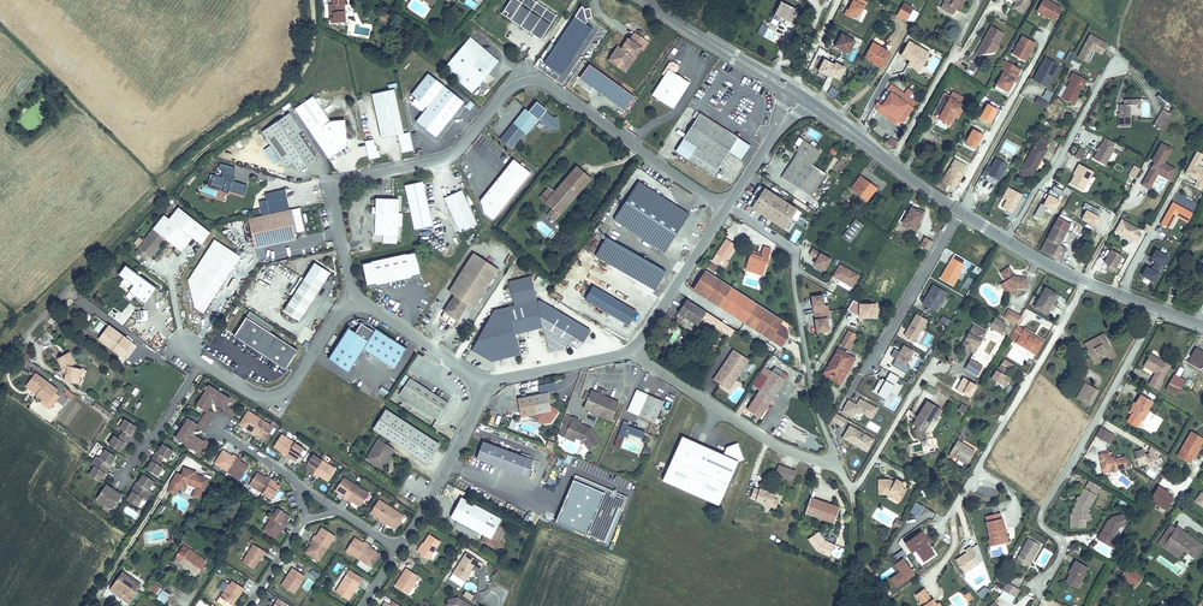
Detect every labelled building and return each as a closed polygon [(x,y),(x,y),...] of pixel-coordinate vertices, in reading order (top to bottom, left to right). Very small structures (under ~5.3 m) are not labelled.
[(344,0),(332,0),(332,4),(329,4),(330,18),(331,17),(331,23),(346,22),(344,0)] [(534,0),(511,0),(501,15),(541,41),(557,15),(534,0)] [(864,0),(852,0),(853,0),(850,5),(848,10),(847,9),(844,14),(852,18),(855,13),(859,15),(866,1),(864,0)] [(960,0),(945,0),(941,8),(952,14),(955,9),(960,0)] [(965,0),(960,0),(955,9),(958,11),(965,0)] [(1016,1),(1015,2),(1012,8),(1022,13),(1030,0),(1014,0),(1016,1)] [(1046,0),(1044,0),(1038,12),(1055,21),(1062,9),(1046,0)] [(790,22),(797,9),(793,7),(784,3),(782,2),(780,6),(779,5),(775,13),(786,18),(785,20),(790,22)] [(912,10),(914,8),(903,3),(897,15),(907,20),(909,17),(912,10)] [(913,23),(918,14),(912,10),(909,17),(907,20),(913,23)] [(762,23),(758,33),(764,36),(769,26),(762,23)] [(994,51),(1004,33),(991,26),(975,53),(980,56),(986,46),(994,51)] [(618,45),(607,61),(626,73),(635,60),(642,51),(643,52),(650,42),(634,32),(629,39),(628,38),(621,47),(618,45)] [(850,51),(855,41),(842,34),(835,46),(843,50),(844,48),(850,51)] [(1080,53),(1091,59),(1096,49),(1100,41),(1090,35),(1080,53)] [(472,93),(499,62),(470,37),(443,68),(472,93)] [(1013,54),(1025,61),(1035,44),(1023,37),(1013,54)] [(930,53),(909,41),(901,55),(910,61),(921,67),(930,53)] [(1107,44),(1100,41),(1096,49),(1102,53),(1107,44)] [(882,64),(889,52),(872,43),(864,57),(874,62),(875,60),(882,64)] [(1080,53),(1078,57),(1088,63),(1091,59),(1080,53)] [(1035,80),(1049,87),(1060,65),(1046,58),(1035,80)] [(834,64),(824,59),(818,71),(828,76),(829,74),(834,64)] [(1078,68),(1080,63),(1072,59),(1070,64),(1078,68)] [(1004,60),(1000,68),(1004,70),(996,85),(1008,92),(1014,81),(1014,80),(1016,78),(1017,75),(1010,71),(1014,65),(1004,60)] [(679,68),(678,65),(673,61),(669,62),(662,74),(665,76),(669,69),(675,74),(679,68)] [(919,71),(921,67),(910,61),(908,65),(919,71)] [(845,67),(835,62),(834,64),(829,74),(839,79),(845,67)] [(634,97),(589,65),(579,79),(624,111),(634,97)] [(1021,69),(1014,65),(1010,71),(1017,75),(1021,69)] [(673,108),(689,82),(675,74),(669,69),(665,76),(652,95),(673,108)] [(1076,97),(1082,87),(1080,86),(1084,78),(1072,72),(1068,80),(1070,81),(1061,98),(1073,104),(1076,97)] [(435,137),(464,102),(428,74),(411,95),(427,108),(416,122),(435,137)] [(827,89),(832,78),(828,76),(823,87),(827,89)] [(1005,95),(1008,92),(996,85),(994,89),(1005,95)] [(885,101),(891,93),(891,91),(892,89),(889,87),(888,90),(887,90),(881,98),(878,103),(877,102),(877,103),(876,105),(877,109),(878,112),(882,107),(881,106),(885,101)] [(904,94),(895,87),(893,90),(892,89),(891,91),(891,92),(900,99),(904,94)] [(403,133),(394,89),(372,94),(381,138),(403,133)] [(1049,101),(1054,93),(1046,89),(1042,97),(1049,101)] [(912,108),(916,102),(904,94),(900,99),(891,92),(891,93),(885,101),(881,106),(882,107),(879,111),(889,118),(894,111),(899,115),(894,121),(895,122),(894,123),(896,123),(899,119),(903,122),(912,108)] [(958,117),(964,106),(961,104),(964,98),(953,92),(951,96),(944,92),(932,115),(949,124),(953,115),(958,117)] [(346,138),(345,120),(330,121),(313,96),(294,109),(328,159),(347,146),(342,138),(346,138)] [(1034,103),(1045,109),(1048,103),(1037,97),(1034,103)] [(1130,126),(1129,116),(1130,116),(1130,104),(1141,104),(1140,99),(1124,100),(1124,104),(1119,105),(1120,113),(1120,116),(1119,116),(1119,126),(1130,126)] [(990,111),(989,113),(997,115),(1000,104),(988,100),(985,110),(990,111)] [(547,112),(548,111),(537,102),(529,112),(525,109),(500,140),(512,150),(525,133),(527,135),(539,120),(546,127),(547,130),(559,129),(558,116),(553,117),(547,112)] [(1169,113),(1173,105),(1167,102),(1163,110),(1165,110),(1169,113)] [(1162,130),(1171,114),(1169,113),(1165,110),(1163,110),(1163,109),(1154,125),(1162,130)] [(894,121),(899,115),(894,111),(889,118),(890,118),(894,121)] [(302,132),(290,113),(286,115),(299,134),(302,132)] [(751,147),(700,114),(675,152),(714,177),(730,153),(742,160),(751,147)] [(316,159),(286,115),(262,132),(286,167),(293,162),(299,171),(316,159)] [(973,129),(966,142),(976,148),(983,135),(973,129)] [(413,150),(409,132),(398,135),(402,152),(413,150)] [(895,147),(898,142),(891,137),(888,142),(895,147)] [(1032,176),(1047,148),(1045,148),(1049,141),(1041,137),(1040,138),(1037,143),(1036,142),(1021,170),(1027,173),(1028,174),(1032,176)] [(1107,161),(1114,149),(1112,148),(1115,143),(1105,138),(1099,148),(1099,150),(1098,151),(1093,159),(1105,165),(1107,161)] [(377,151),(376,145),(374,145),(373,139),(365,141),(369,159),(380,157),(379,151),(377,151)] [(798,152),(781,178),(811,197),(826,173),(825,173),(812,164),(820,151),(805,141),(798,152)] [(1141,185),(1149,189),(1157,174),(1169,181),(1175,169),(1164,163),(1172,149),(1160,143),(1150,161),(1153,163),(1141,185)] [(273,165),(280,161),(271,146),(264,149),(273,165)] [(1081,159),(1086,152),(1079,148),(1075,155),(1081,159)] [(1112,163),(1118,151),(1114,149),(1107,161),(1112,163)] [(1196,151),(1184,174),(1196,180),(1192,187),(1200,191),(1202,186),(1202,168),(1198,165),(1202,156),(1202,155),(1196,151)] [(987,165),(982,174),(986,177),(988,174),(999,180),(1008,164),(996,158),(991,168),(987,165)] [(493,220),(531,173),(523,167),(525,164),(522,162),(520,164),(513,159),(480,200),(484,213),(493,220)] [(954,189),(963,173),(966,166),(961,163),(960,163),(955,160),(942,181),(938,179),(935,185),(945,191),(949,185),(954,189)] [(208,187),(244,197),(247,185),(232,181),(234,174),(236,167),(219,163),(217,173),(222,174),(221,177),(212,175),(208,187)] [(1083,191),(1093,171),(1079,164),(1077,168),(1078,169),(1075,175),(1070,184),(1083,191)] [(1121,172),(1124,168),(1117,164),(1114,168),(1121,172)] [(1128,175),(1135,179),(1141,169),(1134,165),(1128,175)] [(579,191),(591,178),(577,166),(565,180),(579,191)] [(267,181),(269,175),(258,173),(257,179),(267,181)] [(870,183),(861,176),(851,189),(867,201),(875,190),(869,185),(870,183)] [(559,214),(579,191),(565,180),(555,191),(545,202),(552,208),(547,215),(553,220),(558,214),(559,214)] [(414,230),(432,226),(423,182),(404,186),(414,230)] [(665,253),(690,215),(639,182),(614,221),(635,234),(642,238),(665,253)] [(545,202),(555,191),(549,187),(540,198),(545,202)] [(797,209),(764,188),(752,207),(785,228),(797,209)] [(296,240),(290,209),(289,209),(285,190),(265,194),(267,201),(260,202),(262,215),(248,218),(255,249),(296,240)] [(477,224),(461,190),(445,198),(460,232),(477,224)] [(851,195),(848,192),(844,198),(843,198),(842,200),(845,202),(851,195)] [(1198,204),(1178,192),(1172,202),(1193,213),(1198,204)] [(398,236),(399,199),(376,198),(375,236),(383,236),(383,243),(397,244),(397,236),(398,236)] [(1172,203),(1160,224),(1170,229),(1176,217),(1187,223),(1192,214),(1172,203)] [(1059,216),(1062,210),(1053,205),(1050,211),(1059,216)] [(202,245),(210,232),(179,207),(169,219),(164,215),(138,247),(139,248),(136,252),(144,258),(147,254),(149,256),(164,237),(166,239),(176,247),(180,250),(181,251),(192,237),(198,242),(202,245)] [(908,212),(905,210),(899,221),(914,230),(923,214),(911,207),(908,212)] [(291,210),(296,233),(304,231),(299,208),(291,210)] [(1059,245),(1070,224),(1058,218),(1040,251),(1060,261),(1067,249),(1059,245)] [(863,224),(856,219),(842,237),(849,242),(863,224)] [(1138,234),(1141,230),(1121,219),(1114,233),(1134,244),(1135,242),(1138,243),(1142,236),(1138,234)] [(151,257),(166,239),(164,237),(149,256),(151,257)] [(925,248),(929,240),(924,237),(920,245),(925,248)] [(726,260),(736,245),(726,239),(712,260),(721,266),(725,259),(726,260)] [(203,313),(240,256),(215,240),(189,280),(196,308),(203,313)] [(929,240),(925,248),(929,250),(933,242),(929,240)] [(764,272),(771,249),(764,247),(761,254),(760,256),(757,255),(758,253),(751,251),(745,269),(752,271),(753,268),(764,272)] [(825,270),(831,259),(812,249),(809,254),(817,259),(814,264),(825,270)] [(1150,269),(1146,267),(1141,276),(1153,283),(1167,256),(1155,250),(1150,260),(1154,262),(1150,269)] [(1105,263),(1116,269),(1123,257),(1111,251),(1105,263)] [(421,274),(416,252),(362,263),(367,286),(421,274)] [(474,308),(499,269),(474,253),(449,291),(455,295),(445,312),(451,316),(457,320),(468,303),(474,308)] [(941,278),(953,285),(965,266),(953,259),(941,278)] [(715,272),(718,267),(711,262),(707,267),(715,272)] [(299,322),(331,274),(314,263),(304,279),(301,276),(300,278),(303,280),(302,282),(293,296),(283,312),(299,322)] [(137,273),(126,265),(119,274),(124,278),(133,285),(131,289),(129,291),(145,304),(157,288),(140,275),(137,273)] [(859,276),(840,266),(834,277),(853,287),(859,276)] [(972,271),(979,275),(982,270),(975,266),(972,271)] [(1009,267),(1000,273),(1005,281),(1000,284),(1006,292),(1017,294),(1017,288),(1026,289),(1028,278),(1018,277),(1018,278),(1014,275),(1015,275),(1009,267)] [(782,320),(706,270),(693,289),(782,346),(788,337),(786,330),(779,325),(782,320)] [(590,330),(540,300),(537,301),(531,276),(508,282),(515,306),(494,311),(472,350),(491,361),(521,354),(515,334),(543,327),(550,352),(566,348),(573,336),(583,342),(590,330)] [(133,285),(124,278),(121,282),(131,289),(133,285)] [(590,302),(597,289),(593,286),(585,299),(590,302)] [(924,304),(936,311),(946,293),(934,287),(924,304)] [(1057,294),(1046,287),(1040,297),(1056,306),(1058,302),(1056,301),(1054,300),(1057,294)] [(637,312),(597,289),(590,302),(629,325),(637,312)] [(824,305),(823,294),(811,296),(812,302),(814,301),(814,304),(812,304),(815,323),(817,323),(818,325),(816,326),(817,332),(829,330),(827,318),(829,317),(827,305),(824,305)] [(1056,306),(1040,297),(1034,307),(1046,314),(1049,308),(1051,309),(1053,311),(1056,306)] [(702,318),(706,312),(687,299),(678,312),(685,316),(690,320),(698,325),(702,318)] [(873,319),(873,304),(859,304),(859,319),(873,319)] [(148,319),(146,310),(139,312),(140,320),(148,319)] [(1006,312),(1004,317),(1017,324),(1022,316),(1020,315),(1010,310),(1008,314),(1006,312)] [(273,326),(250,311),(246,317),(269,332),(273,326)] [(1027,317),(1043,324),(1046,318),(1030,311),(1027,317)] [(448,321),(451,316),(445,312),(441,317),(448,321)] [(714,327),(719,320),(711,315),(706,312),(702,318),(707,322),(714,327)] [(906,335),(916,341),(927,321),(917,315),(906,335)] [(454,325),(457,320),(451,316),(448,321),(454,325)] [(942,316),(939,321),(947,326),(951,321),(942,316)] [(298,350),(246,317),(234,336),(286,369),(298,350)] [(1000,323),(994,319),(989,326),(1002,334),(1007,325),(1001,321),(1000,323)] [(94,331),(102,335),(107,326),(99,322),(94,331)] [(407,348),(376,328),(374,331),(361,323),(355,332),(348,328),(328,359),(349,372),(363,349),(394,369),(407,348)] [(1017,324),(1009,338),(1036,355),(1044,341),(1017,324)] [(973,325),(961,346),(974,353),(986,333),(973,325)] [(105,340),(113,328),(109,326),(100,339),(114,350),(115,348),(105,340)] [(674,347),(682,335),(685,337),(688,333),(677,327),(675,331),(674,332),(667,342),(674,347)] [(132,342),(113,328),(105,340),(115,348),(114,350),(122,355),(132,342)] [(857,335),(849,330),(841,344),(849,349),(857,335)] [(1084,344),(1087,349),(1090,348),(1088,344),(1096,340),(1097,343),(1107,338),(1104,333),(1084,344)] [(1090,348),(1087,349),(1090,356),(1096,353),(1097,356),(1098,356),(1103,353),(1105,357),(1107,355),(1109,359),(1116,355),(1107,338),(1097,343),(1096,340),(1088,344),(1090,348)] [(125,358),(135,345),(132,342),(122,355),(125,358)] [(914,351),(904,345),(900,352),(895,349),(891,356),(896,359),(892,365),(906,373),(910,366),(906,364),(914,351)] [(1196,348),(1188,362),(1202,370),(1202,352),(1196,348)] [(851,356),(838,349),(825,371),(839,379),(851,356)] [(736,379),(749,360),(733,350),(720,369),(721,369),(714,379),(729,389),(736,379)] [(75,363),(69,352),(58,359),(64,369),(66,368),(67,370),(66,374),(65,380),(72,382),(74,377),(79,378),(82,370),(73,367),(72,365),(75,363)] [(1096,353),(1090,356),(1094,363),(1100,359),(1098,356),(1097,356),(1096,353)] [(1153,356),(1150,354),(1144,366),(1147,367),(1153,356)] [(825,371),(823,375),(840,384),(855,359),(851,356),(839,379),(825,371)] [(1159,359),(1153,356),(1147,367),(1156,372),(1158,373),(1156,378),(1153,377),(1149,384),(1158,390),(1163,382),(1161,381),(1170,365),(1159,359)] [(983,366),(970,359),(965,368),(977,375),(983,366)] [(1011,369),(1013,364),(1004,359),(997,370),(996,369),(991,378),(1005,386),(1010,378),(1003,373),(1007,366),(1011,369)] [(783,372),(775,367),(772,371),(780,376),(783,372)] [(785,379),(772,371),(768,377),(781,386),(785,379)] [(899,377),(890,372),(885,380),(882,378),(880,383),(878,382),(873,391),(879,395),(881,392),(888,396),(890,392),(896,395),(901,386),(896,382),(899,377)] [(1186,381),(1174,374),(1169,383),(1170,384),(1180,388),(1181,389),(1186,381)] [(760,417),(781,386),(768,377),(747,409),(760,417)] [(448,402),(410,378),(401,392),(439,416),(448,402)] [(1089,385),(1085,383),(1076,398),(1080,400),(1089,385)] [(40,391),(37,389),(37,390),(28,384),(27,386),(38,394),(40,391)] [(1170,384),(1167,390),(1176,395),(1180,388),(1170,384)] [(231,399),(209,385),(196,405),(206,411),(207,411),(208,409),(212,403),(211,399),(213,399),(214,403),(224,409),(227,405),(231,399)] [(926,390),(934,395),(937,390),(929,385),(926,390)] [(1090,406),(1099,390),(1089,385),(1080,400),(1090,406)] [(377,393),(385,398),(389,391),(381,387),(377,393)] [(604,396),(607,391),(599,388),(597,392),(600,394),(604,396)] [(611,420),(619,402),(604,396),(600,394),(597,392),(591,390),(583,408),(611,420)] [(656,418),(664,401),(637,390),(628,411),(654,423),(656,418)] [(439,416),(401,392),(399,395),(437,420),(439,416)] [(559,411),(550,405),(547,393),(517,398),(521,417),(529,415),(536,414),(540,417),(542,424),(551,422),(559,411)] [(1133,406),(1132,407),(1129,412),(1140,419),(1143,413),(1144,413),(1147,409),(1148,410),(1153,401),(1141,394),(1136,403),(1137,404),(1134,407),(1133,406)] [(52,406),(43,399),(40,402),(49,409),(52,406)] [(849,400),(842,411),(853,417),(856,412),(859,414),(860,412),(872,418),(877,409),(860,399),(857,405),(849,400)] [(916,430),(918,439),(926,437),(925,431),(934,416),(934,415),(933,415),(937,407),(927,401),(913,424),(917,427),(916,430)] [(113,416),(95,403),(92,407),(110,420),(113,416)] [(969,407),(964,404),(960,410),(965,413),(969,407)] [(236,411),(227,405),(224,409),(222,412),(232,418),(236,411)] [(941,409),(937,407),(933,415),(934,415),(934,416),(937,417),(941,409)] [(203,431),(214,413),(208,409),(207,411),(206,411),(198,424),(199,424),(197,427),(203,431)] [(439,444),(386,409),(373,429),(427,463),(439,444)] [(1143,413),(1140,419),(1143,421),(1149,411),(1148,410),(1147,409),(1144,413),(1143,413)] [(274,427),(248,410),(240,424),(248,430),(247,431),(255,436),(256,435),(265,440),(274,427)] [(664,422),(668,413),(660,410),(656,418),(664,422)] [(542,424),(540,417),(536,414),(529,415),(542,424)] [(832,421),(842,427),(846,420),(836,414),(832,421)] [(569,425),(573,417),(568,415),(564,423),(569,425)] [(601,442),(592,429),(589,427),(588,429),(586,428),(587,426),(582,424),(578,419),(573,417),(569,425),(564,423),(563,427),(567,430),(567,431),(577,436),(576,438),(582,440),(589,450),(601,442)] [(193,432),(197,427),(199,424),(198,424),(188,418),(176,437),(197,451),(201,446),(204,441),(194,435),(190,435),(190,433),(193,432)] [(124,446),(133,433),(132,432),(133,429),(136,426),(125,419),(119,428),(124,430),(118,438),(114,436),(109,444),(119,451),(121,448),(123,445),(124,446)] [(515,430),(517,422),(511,420),(508,428),(515,430)] [(780,434),(805,444),(811,431),(786,420),(780,434)] [(645,432),(628,426),(629,423),(624,421),(618,435),(624,437),(625,433),(626,431),(643,437),(645,432)] [(577,436),(567,431),(567,430),(563,427),(559,435),(575,441),(576,438),(577,436)] [(873,439),(850,427),(844,439),(867,451),(873,439)] [(1114,435),(1101,427),(1096,436),(1109,443),(1114,435)] [(642,440),(643,437),(626,431),(625,433),(642,440)] [(1199,447),(1202,439),(1202,438),(1192,431),(1177,456),(1189,463),(1193,457),(1193,456),(1192,455),(1196,448),(1196,447),(1197,446),(1199,447)] [(304,449),(281,434),(274,446),(283,453),(282,454),(290,459),(291,458),(296,461),(304,449)] [(620,448),(624,437),(618,435),(614,446),(620,448)] [(738,461),(743,459),(738,446),(734,444),(727,447),(723,454),(682,436),(672,459),(728,483),(738,461)] [(926,437),(918,439),(918,441),(910,443),(907,446),(907,450),(909,454),(912,456),(912,455),(929,452),(929,451),(935,450),(933,438),(927,440),(926,437)] [(210,452),(214,445),(205,439),(204,441),(201,446),(210,452)] [(390,456),(394,449),(391,447),(387,448),(385,446),(386,444),(378,439),(366,459),(382,468),(386,462),(387,461),(385,460),(388,455),(390,456)] [(548,440),(546,447),(552,449),(554,443),(548,440)] [(521,475),(527,458),(483,441),(476,458),(521,475)] [(952,450),(948,456),(952,458),(953,458),(955,456),(959,458),(957,462),(965,467),(967,463),(974,451),(962,443),(957,441),(952,450)] [(159,464),(164,457),(168,459),(173,451),(163,444),(161,447),(159,450),(158,449),(149,462),(151,463),(149,466),(147,469),(157,476),(163,467),(159,464)] [(1160,465),(1158,457),(1160,452),(1151,446),(1149,451),(1149,453),(1150,454),(1145,456),(1145,454),(1143,449),(1134,452),(1139,466),(1147,463),(1149,468),(1160,465)] [(1199,447),(1197,446),(1196,447),(1196,448),(1192,455),(1193,456),(1193,457),(1195,458),(1201,448),(1199,447)] [(648,457),(651,450),(646,447),(643,454),(648,457)] [(106,473),(113,463),(112,462),(114,460),(116,456),(105,450),(100,458),(97,456),(91,464),(95,466),(89,475),(100,481),(105,473),(106,473)] [(249,466),(240,461),(241,459),(233,454),(232,456),(223,450),(214,463),(240,480),(249,466)] [(1112,452),(1099,454),(1100,459),(1104,458),(1107,470),(1117,468),(1117,470),(1131,467),(1129,461),(1126,462),(1125,457),(1115,459),(1115,456),(1109,457),(1109,456),(1113,455),(1112,452)] [(336,469),(313,454),(305,467),(311,470),(309,472),(317,477),(318,475),(328,481),(336,469)] [(527,477),(533,460),(527,458),(521,475),(527,477)] [(1104,458),(1100,459),(1103,473),(1117,470),(1117,468),(1107,470),(1104,458)] [(792,481),(796,471),(778,464),(774,475),(792,481)] [(201,501),(209,478),(183,468),(180,475),(174,473),(167,493),(175,496),(178,490),(185,492),(187,486),(194,489),(191,497),(201,501)] [(272,499),(280,487),(274,483),(275,481),(268,476),(267,478),(257,472),(249,485),(272,499)] [(146,500),(151,491),(148,489),(154,481),(143,474),(141,478),(139,480),(138,480),(130,492),(131,493),(127,499),(138,506),(143,498),(146,500)] [(369,493),(344,477),(335,490),(344,496),(343,498),(351,503),(352,501),(361,507),(369,493)] [(893,484),(885,479),(878,479),(879,493),(890,493),(888,495),(895,499),(898,494),(902,494),(902,488),(904,483),(896,479),(894,482),(893,484)] [(1073,508),(1073,514),(1076,514),(1076,519),(1074,519),(1074,528),(1085,528),(1085,519),(1083,519),(1083,514),(1088,514),(1088,513),(1088,509),(1096,495),(1100,487),(1089,480),(1085,488),(1079,497),(1079,498),(1081,499),(1080,501),(1078,500),(1075,505),(1074,508),(1073,508)] [(112,499),(106,495),(111,488),(106,485),(97,498),(100,500),(104,503),(105,503),(110,506),(113,509),(122,495),(117,492),(112,499)] [(930,488),(925,485),(920,493),(925,496),(930,488)] [(1150,500),(1166,509),(1173,497),(1168,494),(1169,493),(1167,491),(1166,491),(1158,486),(1150,500)] [(112,499),(117,492),(111,488),(106,495),(112,499)] [(774,499),(776,495),(768,492),(768,491),(760,488),(759,489),(754,488),(751,497),(756,499),(756,500),(766,503),(772,505),(774,499)] [(899,501),(906,490),(902,488),(902,494),(898,494),(895,499),(899,501)] [(1200,505),(1202,501),(1202,494),(1201,493),(1195,501),(1200,505)] [(498,525),(501,518),(461,497),(451,517),(485,535),(482,541),(495,549),(502,535),(505,529),(498,525)] [(834,523),(840,507),(810,497),(805,513),(834,523)] [(404,516),(379,499),(370,513),(379,518),(378,520),(386,525),(387,523),(396,529),(404,516)] [(775,508),(778,500),(774,499),(772,505),(766,503),(765,504),(775,508)] [(910,513),(919,518),(924,507),(915,502),(910,513)] [(283,530),(288,522),(286,521),(290,516),(277,508),(263,530),(275,538),(281,529),(283,530)] [(1000,513),(986,516),(987,521),(986,522),(990,539),(994,538),(995,544),(1005,542),(1003,531),(1002,531),(1001,529),(1005,528),(1002,518),(1001,518),(1000,513)] [(1112,517),(1110,521),(1108,523),(1107,522),(1097,539),(1109,546),(1113,537),(1119,527),(1125,525),(1122,514),(1112,517)] [(1185,536),(1176,529),(1171,526),(1158,543),(1178,557),(1183,549),(1187,552),(1191,545),(1194,547),(1193,548),(1199,552),(1202,546),(1197,542),(1197,543),(1194,541),(1195,540),(1186,534),(1185,536)] [(319,561),(335,536),(322,527),(316,536),(315,535),(310,543),(311,544),(306,553),(319,561)] [(1177,527),(1176,529),(1185,536),(1186,534),(1177,527)] [(921,531),(911,539),(905,542),(909,548),(913,546),(916,550),(924,561),(934,554),(930,548),(926,542),(928,541),(925,537),(921,531)] [(830,545),(823,542),(823,541),(824,540),(818,532),(808,539),(817,550),(826,554),(830,545)] [(429,559),(441,541),(429,534),(424,543),(421,548),(420,547),(417,551),(429,559)] [(502,547),(504,543),(502,535),(495,549),(502,547)] [(380,553),(371,548),(372,546),(364,541),(363,543),(354,537),(346,551),(371,567),(380,553)] [(1113,537),(1109,546),(1112,548),(1117,539),(1113,537)] [(1040,545),(1028,538),(1018,557),(1030,564),(1033,559),(1031,558),(1035,552),(1036,552),(1040,545)] [(829,556),(834,545),(825,541),(824,540),(823,541),(823,542),(830,545),(826,554),(829,556)] [(259,560),(262,555),(263,556),(266,552),(253,544),(242,562),(253,569),(259,560)] [(197,573),(206,561),(184,545),(175,558),(180,562),(197,573)] [(1191,545),(1187,552),(1195,557),(1199,552),(1193,548),(1194,547),(1191,545)] [(960,558),(955,561),(964,574),(979,564),(975,557),(976,556),(971,547),(964,551),(966,554),(962,556),(963,558),(961,559),(960,558)] [(893,556),(897,562),(907,556),(903,550),(893,556)] [(471,569),(474,565),(480,569),(483,564),(466,553),(453,574),(465,582),(469,576),(467,575),(471,569)] [(1030,564),(1018,557),(1016,561),(1028,568),(1030,564)] [(895,589),(915,576),(904,558),(894,565),(899,572),(888,579),(895,589)] [(1072,570),(1070,574),(1066,581),(1075,587),(1079,580),(1081,581),(1084,577),(1083,576),(1088,567),(1076,560),(1071,569),(1072,570)] [(337,575),(342,565),(337,563),(332,572),(337,575)] [(1128,567),(1121,576),(1135,587),(1143,578),(1128,567)] [(294,594),(303,580),(302,579),(298,577),(300,573),(292,568),(290,572),(292,573),(289,578),(286,577),(281,585),(294,594)] [(408,594),(417,580),(415,579),(412,577),(414,573),(406,568),(404,572),(406,574),(402,579),(400,578),(395,586),(408,594)] [(317,579),(320,574),(312,569),(309,574),(317,579)] [(881,579),(894,572),(892,569),(879,575),(881,579)] [(128,602),(141,585),(123,572),(113,586),(121,591),(118,595),(128,602)] [(351,591),(355,585),(357,587),(360,583),(352,577),(349,581),(345,579),(344,578),(336,592),(348,600),(354,592),(351,591)] [(1013,586),(1007,582),(1003,590),(1009,594),(1013,586)] [(236,596),(239,591),(241,592),(244,588),(236,583),(234,587),(230,584),(229,584),(220,597),(233,605),(238,598),(236,596)] [(154,595),(159,587),(155,584),(150,592),(154,595)] [(1156,585),(1154,588),(1167,597),(1169,594),(1156,585)] [(121,591),(113,586),(110,589),(118,595),(121,591)] [(1015,597),(1020,590),(1013,586),(1009,594),(1015,597)] [(165,603),(170,594),(163,590),(158,599),(165,603)] [(916,594),(921,601),(920,602),(923,605),(940,605),(938,603),(935,605),(932,600),(930,601),(923,590),(916,594)] [(458,597),(447,600),(449,605),(472,605),(458,597)]
